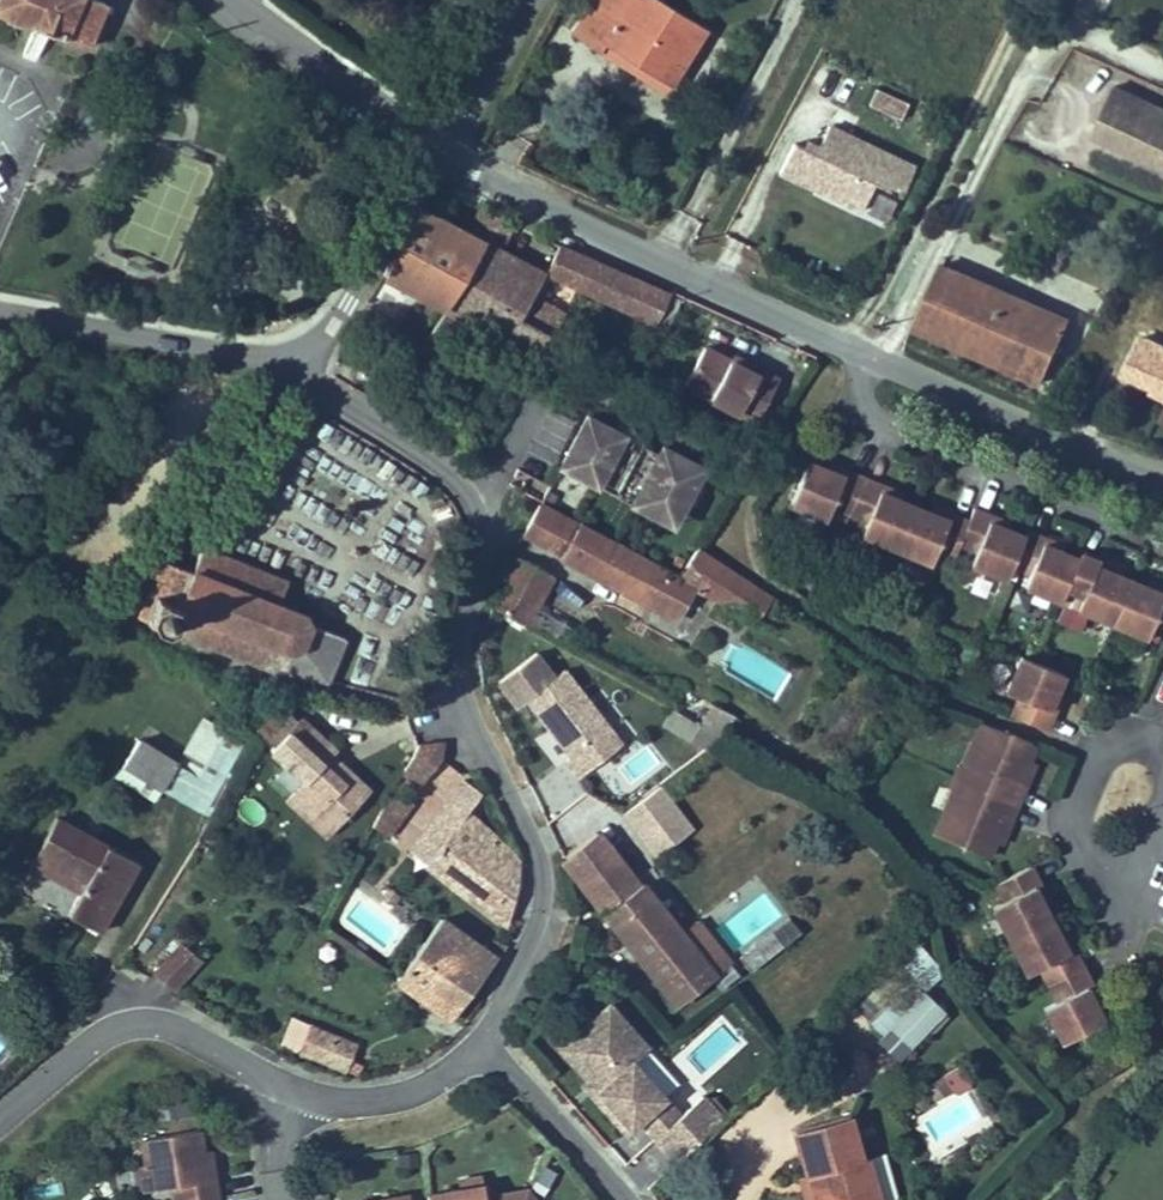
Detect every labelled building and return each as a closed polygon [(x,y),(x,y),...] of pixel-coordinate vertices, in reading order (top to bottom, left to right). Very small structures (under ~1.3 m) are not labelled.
[(30,24),(19,48),(34,55),(44,30),(84,48),(103,5),(92,0),(0,0),(0,9),(30,24)] [(572,33),(597,48),(605,37),(672,78),(700,30),(651,0),(591,0),(572,33)] [(597,48),(665,90),(672,78),(605,37),(597,48)] [(1110,87),(1087,135),(1162,172),(1162,112),(1110,87)] [(901,120),(907,100),(873,91),(867,110),(901,120)] [(861,210),(875,182),(889,190),(892,183),(904,189),(915,168),(830,125),(818,147),(821,149),(818,154),(804,148),(794,142),(780,170),(861,210)] [(818,147),(807,142),(804,148),(818,154),(821,149),(818,147)] [(390,273),(447,303),(465,267),(491,216),(471,208),(460,230),(419,210),(390,273)] [(521,308),(557,329),(563,332),(569,319),(566,310),(531,289),(544,262),(501,243),(511,225),(491,216),(465,267),(483,277),(479,283),(521,308)] [(660,289),(561,246),(549,274),(645,315),(660,289)] [(1031,383),(1061,327),(941,265),(912,322),(1017,376),(1031,383)] [(544,367),(563,332),(557,329),(521,308),(479,283),(483,277),(465,267),(447,303),(400,394),(427,415),(440,390),(429,385),(464,320),(519,352),(536,362),(544,367)] [(1162,392),(1162,349),(1138,334),(1119,367),(1162,392)] [(698,342),(677,381),(748,420),(773,375),(757,366),(753,373),(726,358),(698,342)] [(753,373),(757,366),(730,351),(726,358),(753,373)] [(1162,422),(1162,399),(1154,416),(1162,422)] [(698,471),(658,447),(654,454),(584,412),(559,454),(578,466),(574,471),(641,511),(644,506),(669,521),(698,471)] [(578,466),(559,454),(555,459),(574,471),(578,466)] [(845,514),(859,478),(840,470),(837,476),(820,469),(803,462),(785,505),(821,520),(827,506),(845,514)] [(823,463),(820,469),(837,476),(840,470),(823,463)] [(876,491),(878,485),(859,478),(845,514),(863,521),(857,534),(891,548),(909,505),(893,498),(876,491)] [(895,492),(878,485),(876,491),(893,498),(895,492)] [(520,538),(547,554),(570,513),(542,498),(520,538)] [(964,520),(944,512),(942,518),(925,511),(909,505),(891,548),(926,562),(931,548),(949,555),(954,542),(964,520)] [(644,506),(641,511),(665,526),(669,521),(644,506)] [(944,512),(927,506),(925,511),(942,518),(944,512)] [(1008,564),(1020,533),(1002,526),(985,520),(988,514),(969,506),(964,520),(954,542),(973,549),(967,563),(1002,577),(1008,564)] [(683,574),(570,513),(547,554),(662,614),(683,574)] [(1005,521),(988,514),(985,520),(1002,526),(1005,521)] [(1061,585),(1073,555),(1056,548),(1039,541),(1041,536),(1022,528),(1020,533),(1008,564),(1026,571),(1021,584),(1056,599),(1061,585)] [(1056,548),(1058,543),(1041,536),(1039,541),(1056,548)] [(1095,557),(1075,550),(1073,555),(1061,585),(1080,593),(1074,606),(1110,619),(1126,577),(1110,570),(1093,563),(1095,557)] [(772,599),(696,551),(683,574),(758,621),(772,599)] [(303,611),(200,564),(175,554),(151,599),(275,656),(278,652),(286,654),(295,653),(307,650),(314,641),(313,631),(309,624),(300,619),(303,611)] [(1110,570),(1112,564),(1095,557),(1093,563),(1110,570)] [(543,573),(512,558),(499,585),(504,588),(493,610),(522,625),(533,603),(528,601),(543,573)] [(1162,585),(1161,590),(1144,583),(1126,577),(1110,619),(1145,634),(1150,621),(1162,626),(1162,585)] [(1162,585),(1146,578),(1144,583),(1161,590),(1162,585)] [(1045,705),(1060,671),(1016,653),(1002,689),(1015,694),(1008,712),(1043,727),(1051,708),(1045,705)] [(592,738),(606,729),(566,667),(525,692),(564,754),(558,758),(569,775),(602,755),(592,738)] [(685,725),(713,701),(701,695),(677,716),(685,725)] [(704,746),(738,716),(713,701),(685,725),(704,746)] [(297,715),(266,752),(304,783),(296,792),(322,813),(345,821),(372,788),(330,752),(335,747),(297,715)] [(206,820),(244,740),(198,718),(177,762),(131,740),(114,777),(206,820)] [(1031,744),(978,722),(969,744),(975,746),(966,769),(956,765),(951,778),(1013,803),(1021,784),(1015,782),(1022,765),(1031,744)] [(416,747),(402,779),(427,787),(440,753),(441,742),(416,747)] [(1021,784),(1028,768),(1022,765),(1015,782),(1021,784)] [(941,815),(932,837),(985,857),(994,836),(1001,819),(1006,821),(1013,803),(951,778),(946,790),(955,794),(946,817),(941,815)] [(507,879),(504,867),(451,829),(463,793),(441,784),(416,860),(511,927),(511,911),(509,893),(507,879)] [(654,859),(693,830),(661,786),(622,815),(654,859)] [(296,792),(285,805),(329,840),(345,821),(322,813),(296,792)] [(384,805),(371,834),(398,847),(413,809),(384,805)] [(102,932),(141,864),(58,815),(33,857),(83,886),(68,913),(102,932)] [(1006,821),(1001,819),(994,836),(999,838),(1006,821)] [(589,837),(558,863),(599,909),(629,882),(589,837)] [(1039,889),(1030,871),(996,889),(1005,907),(993,913),(1010,947),(1051,925),(1043,908),(1034,893),(1039,889)] [(680,932),(634,878),(629,882),(599,909),(679,1004),(713,971),(726,957),(721,950),(706,963),(680,932)] [(1043,908),(1048,906),(1039,889),(1034,893),(1043,908)] [(721,950),(694,920),(680,932),(706,963),(721,950)] [(440,924),(394,982),(446,1023),(497,960),(440,924)] [(1050,990),(1084,972),(1074,954),(1069,957),(1060,941),(1051,925),(1010,947),(1028,980),(1041,973),(1050,990)] [(1074,954),(1066,938),(1060,941),(1069,957),(1074,954)] [(176,942),(150,974),(175,994),(201,962),(176,942)] [(1093,990),(1084,972),(1050,990),(1059,1008),(1046,1014),(1064,1048),(1105,1026),(1096,1009),(1088,994),(1093,990)] [(865,1030),(899,1063),(945,1016),(912,982),(865,1030)] [(1096,1009),(1102,1006),(1093,990),(1088,994),(1096,1009)] [(599,1029),(615,1014),(606,1004),(585,1023),(599,1029)] [(301,1026),(291,1048),(337,1070),(347,1048),(301,1026)] [(605,1083),(566,1040),(558,1048),(586,1078),(580,1084),(624,1132),(629,1127),(596,1090),(605,1083)] [(948,1097),(967,1084),(956,1069),(938,1081),(948,1097)] [(646,1143),(677,1111),(662,1097),(629,1127),(646,1143)] [(671,1166),(714,1121),(689,1098),(677,1111),(646,1143),(671,1166)] [(890,1199),(951,1199),(945,1172),(935,1175),(925,1129),(872,1142),(883,1189),(887,1189),(890,1199)] [(219,1198),(216,1178),(208,1180),(203,1152),(199,1130),(143,1139),(148,1166),(152,1191),(175,1187),(177,1199),(208,1199),(219,1198)] [(203,1152),(208,1180),(216,1178),(211,1151),(203,1152)] [(140,1193),(152,1191),(148,1166),(136,1167),(140,1193)] [(457,1190),(480,1186),(478,1177),(455,1182),(457,1190)] [(482,1199),(480,1186),(457,1190),(424,1196),(425,1199),(482,1199)] [(482,1199),(521,1199),(525,1191),(482,1199)] [(525,1191),(521,1199),(532,1199),(525,1191)]
